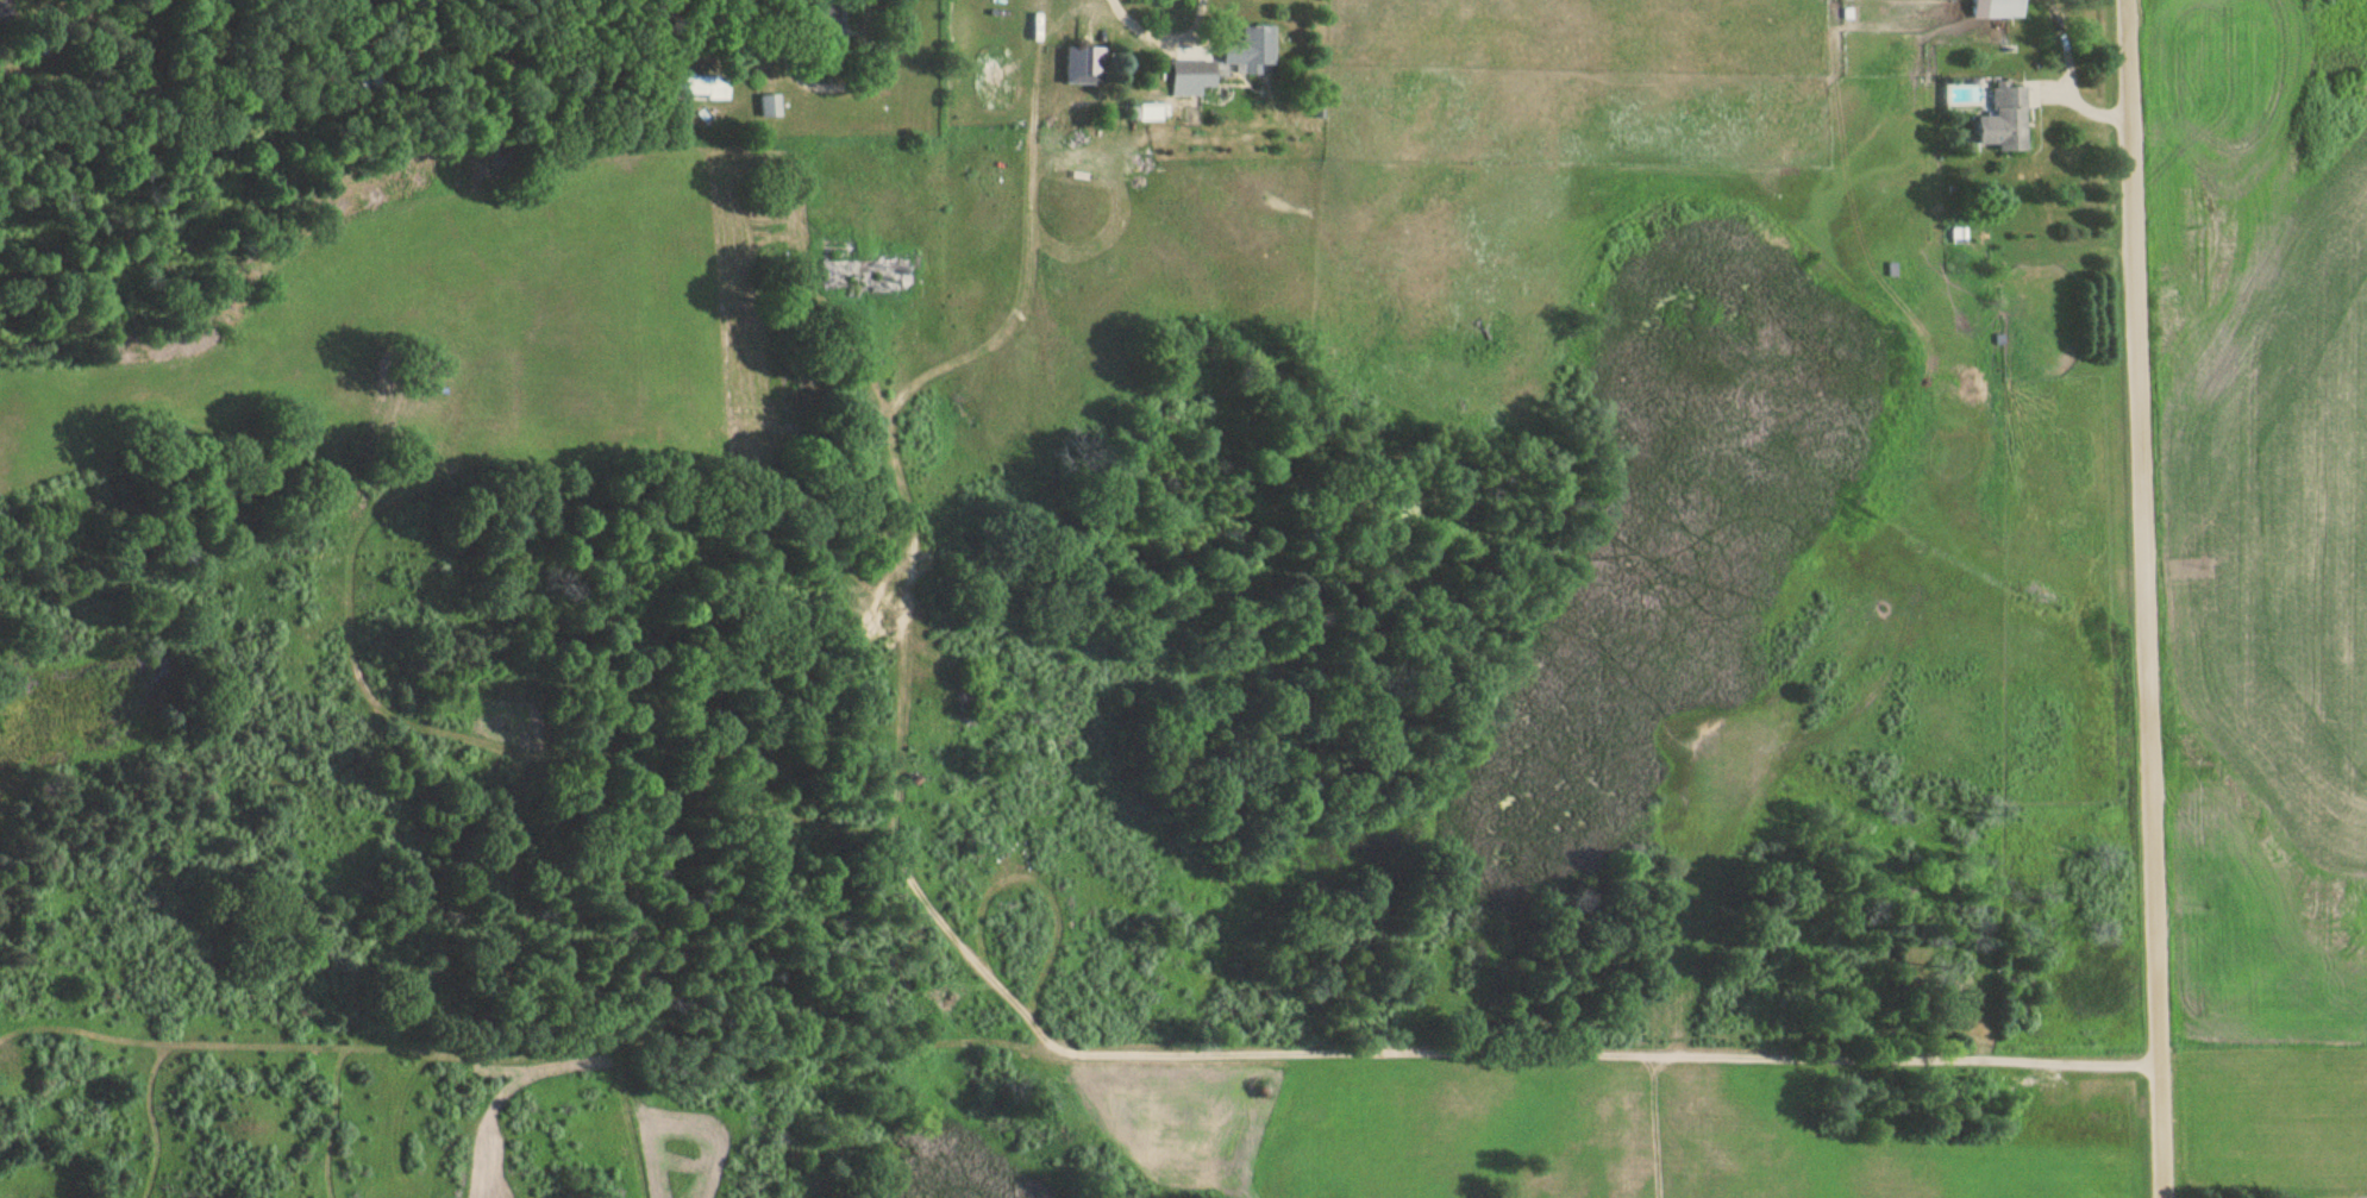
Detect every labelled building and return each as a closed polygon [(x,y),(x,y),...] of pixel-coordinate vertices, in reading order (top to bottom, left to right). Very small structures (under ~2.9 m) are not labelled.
[(1975,18),(2024,18),(2024,0),(1975,0),(1975,18)] [(1245,75),(1274,75),(1274,27),(1243,27),(1243,42),(1223,42),(1223,66),(1245,66),(1245,75)] [(1105,85),(1105,48),(1065,48),(1065,85),(1105,85)] [(1172,87),(1216,87),(1216,62),(1172,62),(1172,87)] [(679,75),(679,100),(728,100),(728,75),(679,75)] [(2027,86),(1995,87),(1995,118),(1980,118),(1980,147),(1999,147),(1999,153),(2028,153),(2027,86)] [(759,95),(759,117),(779,117),(779,95),(759,95)] [(823,266),(823,289),(859,289),(859,266),(823,266)]
